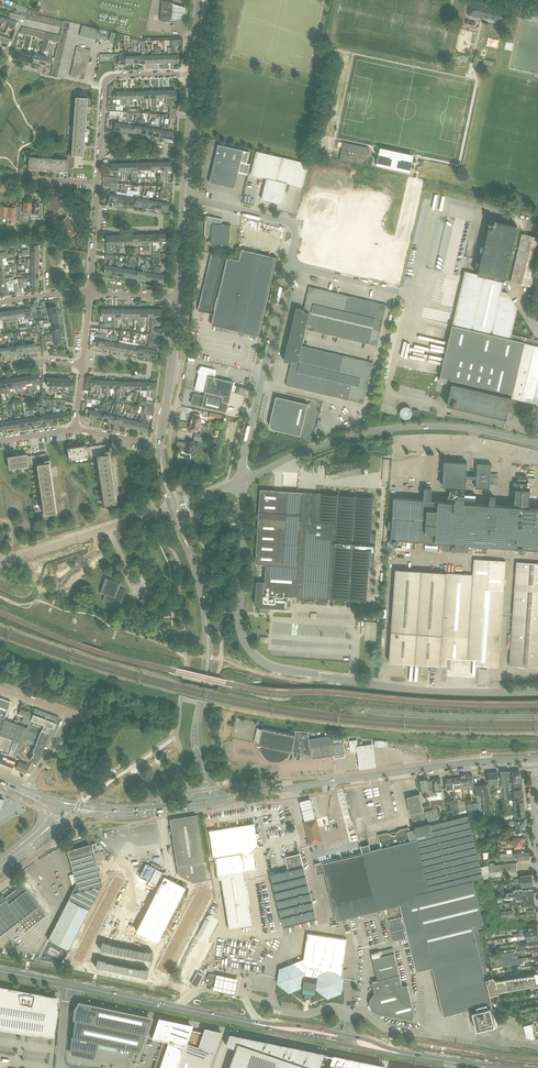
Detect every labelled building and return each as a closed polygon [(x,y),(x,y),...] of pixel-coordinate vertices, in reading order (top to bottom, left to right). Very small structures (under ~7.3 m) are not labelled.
[(472,4),(498,10),(499,5),(478,0),(473,0),(472,4)] [(173,1),(161,1),(160,21),(172,21),(173,1)] [(17,7),(16,9),(26,12),(27,8),(13,2),(12,6),(17,7)] [(471,3),(469,13),(482,16),(482,17),(489,18),(498,20),(500,10),(498,10),(472,4),(471,3)] [(170,20),(184,17),(185,9),(171,5),(170,20)] [(3,36),(0,44),(0,45),(6,47),(9,38),(3,36)] [(45,65),(45,63),(50,64),(51,58),(47,57),(47,56),(44,55),(45,50),(46,50),(47,45),(48,40),(44,39),(40,54),(38,63),(45,65)] [(32,63),(32,62),(34,50),(28,48),(27,52),(25,61),(32,63)] [(35,50),(34,50),(32,62),(38,63),(40,54),(37,53),(38,49),(35,48),(35,50)] [(12,58),(19,60),(21,51),(14,49),(12,58)] [(27,52),(21,51),(19,60),(25,61),(27,52)] [(125,64),(125,52),(121,52),(121,54),(113,54),(113,61),(113,64),(119,63),(119,64),(125,64)] [(176,90),(169,90),(169,104),(173,104),(172,97),(179,97),(179,92),(176,92),(176,90)] [(123,104),(123,99),(123,91),(116,91),(116,93),(113,94),(113,98),(116,98),(116,106),(108,105),(107,109),(122,110),(123,104)] [(75,97),(75,107),(88,108),(88,106),(86,106),(87,98),(81,97),(75,97)] [(87,109),(88,108),(75,107),(74,116),(85,117),(86,111),(86,109),(87,109)] [(114,127),(113,130),(114,130),(119,130),(120,131),(122,123),(122,118),(122,117),(123,111),(119,111),(115,111),(115,114),(115,115),(119,115),(119,116),(119,118),(118,122),(116,122),(115,122),(111,121),(110,126),(114,127)] [(127,132),(133,133),(135,122),(131,121),(132,115),(130,113),(129,117),(127,132)] [(85,123),(85,117),(74,116),(74,126),(86,127),(86,125),(85,125),(85,123)] [(125,119),(122,118),(122,123),(120,131),(127,132),(129,117),(125,116),(125,119)] [(140,134),(142,119),(138,119),(138,122),(135,122),(133,133),(140,134)] [(147,127),(148,124),(144,123),(145,120),(142,119),(140,134),(146,135),(147,127)] [(147,127),(146,135),(153,136),(155,121),(152,121),(151,124),(148,124),(147,127)] [(172,139),(175,139),(176,135),(173,134),(173,131),(171,131),(169,130),(170,125),(168,124),(167,127),(167,130),(166,138),(172,139)] [(86,128),(86,127),(74,126),(73,135),(84,136),(85,128),(86,128),(86,130),(86,128)] [(159,137),(166,138),(167,130),(167,127),(164,127),(163,130),(160,129),(159,137)] [(84,144),(84,136),(73,135),(72,145),(85,146),(85,144),(85,142),(85,144),(84,144)] [(369,148),(343,142),(340,158),(366,164),(369,148)] [(235,188),(239,173),(241,161),(247,163),(250,152),(219,144),(218,147),(210,182),(235,188)] [(72,155),(75,155),(83,156),(83,152),(83,150),(83,147),(85,148),(85,146),(72,145),(72,155)] [(413,155),(398,152),(395,151),(381,148),(380,149),(380,150),(380,152),(379,154),(378,158),(377,165),(410,172),(411,165),(412,161),(412,159),(413,157),(413,156),(413,155)] [(282,204),(287,183),(303,186),(308,163),(293,160),(257,151),(251,174),(267,178),(261,199),(267,200),(272,201),(282,204)] [(38,167),(39,167),(40,157),(29,156),(28,168),(33,168),(38,169),(38,167)] [(41,169),(47,169),(48,158),(40,157),(39,167),(41,167),(41,168),(41,169)] [(47,169),(54,170),(54,169),(54,168),(56,168),(57,158),(48,158),(47,169)] [(67,165),(68,161),(68,159),(57,158),(56,168),(57,169),(57,170),(62,170),(67,171),(67,168),(67,165)] [(164,181),(164,185),(173,186),(173,181),(173,180),(173,182),(168,182),(167,174),(167,169),(169,169),(171,169),(171,161),(164,162),(164,180),(164,181)] [(109,201),(115,202),(117,191),(118,184),(118,183),(110,183),(110,187),(111,187),(110,193),(108,201),(109,201)] [(164,190),(164,189),(164,185),(162,185),(161,190),(160,191),(159,198),(156,197),(155,201),(154,209),(161,210),(163,197),(164,190)] [(127,190),(126,190),(127,187),(124,186),(124,187),(124,189),(122,203),(128,204),(129,197),(130,194),(127,194),(127,190)] [(138,186),(137,191),(136,195),(136,198),(135,205),(141,206),(143,196),(140,195),(140,191),(139,191),(140,186),(138,186)] [(120,192),(117,191),(115,202),(122,203),(124,189),(121,189),(120,192)] [(128,204),(135,205),(136,198),(136,195),(137,191),(134,191),(133,195),(130,194),(129,197),(128,204)] [(143,195),(143,196),(141,206),(148,208),(150,191),(147,191),(146,196),(143,195)] [(148,208),(154,209),(155,201),(156,197),(153,197),(153,192),(150,191),(148,208)] [(52,214),(60,208),(63,206),(60,202),(55,197),(53,199),(45,206),(46,207),(52,214)] [(30,216),(30,212),(31,202),(28,202),(28,200),(24,200),(24,204),(20,204),(20,207),(19,217),(19,221),(18,221),(18,222),(22,222),(23,215),(30,216)] [(35,202),(31,202),(30,212),(38,213),(37,218),(42,219),(42,202),(42,203),(42,209),(38,208),(39,201),(35,201),(35,202)] [(7,217),(8,206),(4,206),(4,205),(0,204),(0,209),(0,216),(7,217)] [(8,206),(7,217),(15,218),(14,221),(18,221),(19,221),(19,217),(20,207),(16,207),(16,206),(12,205),(12,207),(8,206)] [(206,218),(205,236),(212,236),(211,243),(230,244),(231,225),(222,224),(223,219),(210,216),(206,215),(206,218)] [(68,241),(70,244),(72,242),(74,240),(70,235),(77,230),(67,216),(56,225),(67,238),(66,239),(68,241)] [(537,340),(512,334),(518,307),(509,292),(502,290),(504,280),(517,225),(491,219),(478,274),(466,271),(453,325),(451,333),(450,339),(449,343),(448,347),(447,351),(446,355),(445,359),(444,363),(443,369),(441,374),(440,381),(452,384),(447,405),(507,419),(508,412),(513,413),(514,407),(526,410),(528,401),(537,403),(537,340)] [(522,233),(511,282),(532,287),(537,262),(537,237),(522,233)] [(313,234),(308,255),(391,275),(396,253),(313,234)] [(31,242),(31,245),(28,245),(28,249),(25,249),(25,252),(31,252),(38,251),(38,245),(36,245),(36,242),(33,242),(31,242)] [(227,257),(214,314),(211,325),(259,336),(277,257),(242,249),(239,260),(227,257)] [(198,310),(214,314),(227,257),(211,253),(198,310)] [(113,255),(108,255),(105,255),(105,258),(109,259),(108,266),(105,265),(103,273),(104,273),(110,274),(111,266),(113,255)] [(143,279),(149,280),(151,270),(148,269),(148,265),(145,264),(145,265),(143,279)] [(136,278),(143,279),(145,265),(142,265),(141,268),(138,267),(137,270),(136,278)] [(149,280),(156,281),(157,271),(157,267),(155,266),(154,270),(151,270),(149,280)] [(0,270),(0,277),(4,276),(3,272),(9,270),(8,268),(0,270)] [(7,285),(14,283),(15,287),(19,287),(17,278),(14,279),(6,282),(0,283),(0,288),(1,290),(2,294),(9,292),(8,288),(7,285)] [(309,286),(304,309),(310,311),(306,329),(377,346),(387,304),(309,286)] [(38,316),(50,315),(58,314),(57,306),(46,308),(46,311),(42,312),(41,308),(37,309),(38,316)] [(30,307),(23,308),(24,316),(25,318),(25,322),(26,325),(27,329),(31,329),(31,325),(29,325),(29,322),(28,318),(37,317),(36,309),(30,310),(30,307)] [(284,360),(291,362),(298,363),(302,345),(306,329),(310,311),(304,309),(296,307),(284,360)] [(17,309),(18,317),(21,316),(22,323),(25,322),(25,318),(24,316),(23,308),(17,309)] [(12,320),(12,324),(14,324),(15,324),(15,320),(18,319),(18,317),(17,309),(10,310),(11,318),(12,320)] [(108,316),(108,309),(101,309),(101,316),(105,316),(105,323),(100,323),(100,326),(100,327),(108,327),(108,316)] [(154,309),(154,316),(154,321),(154,323),(157,323),(157,316),(161,316),(161,315),(164,315),(164,309),(161,309),(154,309)] [(10,325),(12,324),(12,320),(11,318),(10,310),(4,311),(5,319),(8,318),(9,325),(10,325)] [(59,321),(58,314),(50,315),(51,322),(59,321)] [(59,321),(51,322),(48,323),(43,323),(44,327),(51,326),(52,330),(60,328),(59,321)] [(46,335),(41,336),(42,338),(53,337),(61,336),(60,328),(52,330),(53,333),(46,334),(46,335)] [(98,347),(104,348),(106,337),(108,329),(100,328),(100,332),(104,333),(102,340),(99,339),(98,342),(94,342),(93,346),(98,347)] [(104,348),(110,349),(113,335),(110,334),(109,338),(106,337),(104,348)] [(31,335),(27,335),(30,351),(36,350),(36,346),(35,342),(35,339),(31,340),(31,337),(31,335)] [(117,350),(118,342),(115,342),(116,336),(113,335),(110,349),(117,350)] [(62,343),(61,336),(53,337),(42,338),(44,352),(44,351),(48,350),(46,341),(54,340),(54,344),(62,343)] [(117,350),(123,352),(126,336),(124,336),(123,337),(122,340),(119,340),(118,342),(117,350)] [(130,353),(132,342),(129,341),(130,338),(126,338),(127,336),(126,336),(123,352),(130,353)] [(143,355),(149,357),(152,340),(153,337),(150,336),(147,348),(144,347),(143,355)] [(2,345),(2,347),(4,355),(10,354),(9,346),(8,343),(5,344),(5,341),(3,341),(2,337),(1,338),(1,341),(2,345)] [(143,355),(144,347),(145,344),(141,343),(142,340),(141,340),(142,337),(139,337),(139,340),(136,354),(143,355)] [(18,339),(14,339),(15,343),(17,353),(23,352),(22,344),(18,345),(18,342),(18,339)] [(132,342),(130,353),(136,354),(139,340),(136,339),(135,343),(132,342)] [(158,347),(154,347),(155,341),(152,340),(149,357),(156,358),(157,350),(158,347)] [(373,362),(302,345),(298,363),(291,362),(286,385),(363,403),(373,362)] [(198,371),(197,372),(198,373),(195,387),(195,388),(195,390),(204,392),(229,398),(233,381),(223,379),(214,377),(216,371),(215,369),(209,368),(201,366),(200,367),(199,369),(198,369),(199,370),(198,371)] [(38,374),(31,375),(32,382),(33,385),(33,389),(36,389),(36,385),(40,384),(40,386),(42,385),(43,379),(39,379),(38,374)] [(62,378),(55,377),(54,394),(54,397),(56,397),(56,392),(57,392),(58,385),(62,386),(62,378)] [(70,378),(62,378),(62,386),(61,395),(61,398),(63,398),(73,400),(72,399),(73,396),(69,395),(64,394),(65,386),(66,386),(69,386),(70,378)] [(101,380),(94,380),(90,379),(90,383),(94,384),(94,387),(95,387),(97,387),(97,392),(97,394),(96,394),(93,394),(92,398),(97,398),(99,399),(100,394),(100,387),(101,380)] [(152,394),(156,395),(156,390),(157,383),(153,383),(153,382),(147,382),(146,396),(149,396),(150,390),(152,390),(152,394)] [(192,403),(192,404),(211,409),(226,412),(226,410),(229,398),(204,392),(203,396),(195,394),(193,395),(192,400),(191,401),(192,403)] [(276,396),(270,422),(270,425),(272,428),(274,429),(301,436),(308,403),(276,396)] [(108,422),(114,423),(118,407),(119,403),(118,403),(117,407),(115,406),(113,415),(110,414),(109,414),(108,422)] [(95,419),(101,420),(103,413),(104,410),(105,406),(102,405),(101,409),(97,408),(97,411),(95,419)] [(101,420),(108,422),(109,414),(110,414),(111,411),(107,411),(108,407),(105,406),(104,410),(103,413),(101,420)] [(114,423),(120,425),(122,417),(123,417),(123,414),(120,414),(121,408),(119,407),(118,407),(114,423)] [(58,408),(56,409),(58,421),(64,420),(65,420),(69,419),(68,415),(64,416),(63,412),(60,413),(60,409),(58,408)] [(97,411),(97,408),(95,408),(94,411),(88,409),(86,409),(85,412),(84,416),(89,417),(95,419),(97,411)] [(6,429),(12,428),(11,420),(8,420),(7,414),(6,409),(3,409),(4,414),(3,414),(6,429)] [(32,425),(38,424),(37,416),(34,417),(33,410),(30,410),(32,425)] [(139,421),(135,420),(133,428),(140,430),(142,422),(143,418),(144,411),(142,411),(141,411),(139,421)] [(17,412),(19,427),(25,426),(24,418),(24,416),(20,417),(20,412),(18,412),(17,412)] [(127,427),(133,428),(135,420),(133,420),(132,420),(134,413),(130,412),(129,416),(129,419),(127,427)] [(191,415),(190,422),(201,424),(201,420),(200,420),(200,417),(199,417),(200,414),(193,413),(192,416),(191,415)] [(126,418),(123,417),(122,417),(120,425),(127,427),(129,419),(129,416),(126,416),(126,418)] [(146,431),(147,431),(148,424),(149,422),(145,421),(146,419),(143,418),(142,422),(140,430),(146,431)] [(201,424),(190,422),(189,428),(190,428),(189,432),(193,432),(193,429),(198,430),(198,427),(200,428),(201,424)] [(185,449),(185,452),(191,453),(192,451),(193,451),(193,450),(194,448),(193,448),(193,447),(192,447),(194,441),(187,439),(185,449)] [(101,445),(99,445),(101,454),(98,455),(96,455),(102,496),(104,504),(115,502),(108,454),(110,454),(109,450),(106,451),(105,444),(101,445),(101,444),(101,445)] [(88,456),(94,455),(93,446),(87,447),(86,445),(85,445),(78,446),(78,445),(75,445),(75,446),(68,448),(68,447),(67,448),(67,452),(68,455),(69,460),(88,457),(88,456)] [(29,465),(34,464),(33,455),(27,456),(27,453),(19,455),(19,454),(15,454),(16,455),(7,456),(9,468),(29,465)] [(41,463),(38,464),(37,464),(44,513),(56,512),(49,463),(51,462),(50,459),(47,459),(46,453),(40,454),(41,463)] [(529,507),(530,487),(527,487),(527,484),(527,483),(526,483),(527,476),(526,476),(519,476),(519,475),(518,475),(518,482),(516,482),(515,506),(512,506),(497,505),(496,505),(493,505),(494,503),(495,503),(495,498),(490,497),(489,503),(491,503),(491,504),(490,504),(475,503),(476,495),(472,494),(472,493),(471,493),(470,493),(469,493),(469,494),(465,494),(461,494),(461,493),(461,487),(462,487),(464,487),(465,487),(466,487),(466,486),(466,484),(466,481),(466,478),(476,478),(476,488),(490,489),(490,488),(490,478),(491,466),(491,465),(492,465),(492,464),(477,463),(477,476),(467,475),(467,463),(444,461),(443,486),(459,487),(458,493),(458,496),(456,496),(456,500),(455,500),(454,502),(431,500),(431,497),(432,488),(425,488),(424,500),(394,498),(392,521),(388,521),(388,529),(392,529),(391,538),(392,538),(391,541),(394,541),(394,544),(397,544),(397,541),(399,541),(399,539),(443,542),(443,548),(468,550),(469,544),(519,547),(519,550),(522,550),(523,547),(531,548),(537,548),(537,507),(529,507)] [(260,495),(259,519),(256,563),(266,564),(265,581),(257,581),(256,601),(256,602),(256,603),(257,604),(257,605),(258,605),(259,606),(260,606),(261,606),(270,607),(274,607),(287,608),(288,602),(288,596),(367,601),(369,570),(374,571),(376,533),(371,533),(374,496),(298,491),(289,491),(274,490),(261,489),(260,495)] [(477,660),(477,665),(498,667),(506,561),(474,558),(473,574),(396,569),(389,662),(440,665),(440,666),(441,666),(441,665),(446,666),(447,658),(477,660)] [(512,624),(537,626),(537,563),(517,561),(512,624)] [(119,587),(121,582),(105,576),(99,592),(104,594),(103,599),(120,606),(126,590),(119,587)] [(377,622),(365,621),(364,635),(376,635),(377,622)] [(512,624),(509,665),(537,667),(537,626),(512,624)] [(84,705),(87,706),(92,693),(89,691),(84,705)] [(6,713),(10,701),(0,697),(0,729),(4,718),(6,713)] [(22,740),(35,745),(41,730),(47,732),(48,732),(50,729),(50,728),(54,729),(55,725),(58,716),(35,707),(33,713),(27,727),(22,740)] [(28,724),(32,713),(20,708),(18,713),(24,715),(21,721),(28,724)] [(21,743),(22,740),(27,727),(17,723),(18,720),(15,719),(14,722),(4,718),(0,729),(0,734),(0,735),(0,762),(5,764),(12,767),(13,763),(15,759),(21,743)] [(263,728),(259,743),(259,744),(258,744),(261,745),(264,745),(264,746),(264,747),(265,748),(265,749),(265,750),(266,751),(266,752),(267,752),(267,753),(268,754),(269,754),(270,755),(271,756),(272,756),(273,756),(274,757),(275,757),(276,757),(277,757),(278,757),(279,757),(280,756),(281,756),(282,755),(283,755),(284,754),(284,753),(285,753),(286,752),(286,751),(287,750),(292,751),(297,752),(297,754),(301,755),(301,753),(312,755),(312,758),(334,754),(333,744),(332,737),(310,740),(310,739),(299,741),(298,735),(263,728)] [(41,730),(35,745),(33,751),(34,752),(29,759),(35,763),(41,753),(42,750),(48,732),(47,732),(41,730)] [(349,741),(351,752),(350,752),(351,753),(358,752),(359,752),(358,746),(358,743),(357,740),(349,741)] [(358,752),(360,766),(377,764),(373,741),(358,743),(358,746),(359,752),(358,752)] [(333,744),(334,754),(335,757),(345,756),(345,753),(344,743),(343,743),(343,742),(333,744)] [(28,764),(15,759),(13,763),(14,764),(16,765),(15,767),(25,771),(28,764)] [(507,794),(507,796),(507,799),(514,799),(513,793),(513,792),(509,792),(508,782),(511,782),(510,771),(505,771),(506,788),(506,790),(507,794)] [(515,799),(523,798),(523,788),(522,783),(521,772),(519,771),(512,771),(513,782),(513,789),(514,793),(514,799),(515,799)] [(453,778),(454,788),(461,787),(460,777),(453,778)] [(446,789),(454,788),(453,778),(445,779),(446,789)] [(428,779),(424,779),(426,797),(429,796),(437,795),(437,792),(442,791),(440,779),(432,780),(432,782),(429,782),(428,779)] [(489,809),(487,783),(481,784),(483,810),(489,810),(489,809)] [(478,811),(483,810),(481,784),(474,784),(478,811)] [(438,809),(433,810),(424,812),(424,810),(420,794),(407,797),(411,813),(415,827),(441,820),(438,809)] [(310,796),(299,799),(305,819),(316,817),(310,796)] [(514,806),(515,813),(510,813),(511,820),(515,820),(515,818),(521,818),(521,819),(525,819),(523,798),(515,799),(515,806),(514,806)] [(461,815),(460,812),(457,803),(451,805),(454,817),(461,815)] [(484,878),(481,867),(479,858),(481,858),(480,853),(477,854),(475,843),(482,841),(475,815),(468,816),(467,813),(441,820),(415,827),(416,833),(418,839),(411,841),(409,830),(406,829),(398,831),(396,833),(396,834),(392,835),(392,834),(390,833),(382,835),(380,837),(382,847),(371,850),(369,844),(361,846),(363,852),(369,878),(378,909),(400,904),(417,900),(416,894),(473,880),(475,880),(476,880),(484,878)] [(182,817),(170,819),(178,875),(193,882),(206,880),(196,815),(182,817)] [(310,844),(321,842),(319,832),(320,832),(319,828),(318,829),(316,819),(315,819),(305,821),(304,822),(310,844)] [(255,823),(208,830),(208,831),(210,831),(215,861),(216,867),(218,880),(221,879),(229,928),(253,924),(245,870),(242,854),(252,852),(255,852),(254,851),(253,851),(257,846),(258,846),(258,845),(257,845),(254,824),(255,824),(255,823)] [(525,827),(525,826),(516,827),(516,830),(514,830),(514,831),(511,831),(511,833),(510,833),(510,834),(522,833),(526,832),(525,829),(526,829),(526,827),(525,827)] [(69,949),(88,910),(101,885),(89,845),(89,844),(67,850),(77,883),(75,886),(74,886),(71,892),(72,893),(68,900),(72,902),(52,940),(69,949)] [(500,857),(502,857),(529,854),(529,849),(513,850),(513,853),(506,853),(500,854),(500,857)] [(337,919),(378,909),(369,878),(363,852),(315,864),(317,871),(318,874),(325,872),(332,899),(331,899),(333,907),(334,907),(337,919)] [(283,927),(316,919),(304,867),(303,867),(300,854),(286,857),(289,870),(270,875),(283,927)] [(484,866),(481,867),(484,878),(484,879),(491,877),(492,880),(498,879),(498,876),(517,874),(516,862),(518,862),(490,865),(488,865),(484,866)] [(156,890),(135,930),(157,941),(185,887),(167,878),(162,875),(164,872),(146,863),(139,876),(149,881),(147,885),(156,890)] [(115,875),(72,958),(77,960),(81,963),(124,879),(120,877),(115,875)] [(486,976),(488,975),(484,959),(486,959),(477,924),(483,922),(473,880),(416,894),(417,900),(400,904),(416,970),(417,971),(431,968),(442,1013),(447,1016),(468,1011),(468,1013),(472,1012),(490,1007),(492,1007),(492,1004),(490,995),(485,979),(486,979),(486,976)] [(1,934),(11,927),(14,925),(17,922),(24,932),(27,929),(37,921),(45,915),(38,906),(22,884),(12,892),(5,897),(3,895),(0,897),(0,935),(1,934)] [(200,885),(156,968),(161,971),(166,973),(210,890),(205,887),(200,885)] [(525,929),(525,932),(519,933),(520,935),(537,932),(537,929),(537,927),(525,929)] [(303,985),(303,987),(302,997),(314,999),(316,987),(328,996),(340,991),(342,978),(341,977),(347,939),(307,933),(303,966),(293,964),(281,969),(279,982),(289,991),(303,985)] [(100,940),(99,949),(103,950),(103,949),(146,958),(146,959),(150,960),(152,951),(144,950),(108,943),(109,942),(100,940)] [(394,953),(383,956),(382,951),(371,953),(373,958),(378,980),(372,981),(375,993),(370,998),(369,1005),(372,1011),(379,1014),(413,1019),(415,1014),(413,1006),(408,984),(402,986),(400,975),(394,953)] [(516,958),(515,951),(506,952),(499,953),(493,954),(490,955),(492,968),(524,963),(523,961),(523,958),(523,957),(516,958)] [(97,958),(95,966),(99,967),(99,966),(142,976),(146,977),(148,969),(140,967),(140,968),(105,960),(105,959),(97,958)] [(185,969),(179,981),(189,987),(191,983),(195,975),(204,977),(205,971),(190,967),(189,967),(188,967),(187,967),(186,968),(185,968),(185,969)] [(217,972),(216,978),(217,978),(215,986),(214,986),(213,989),(233,994),(237,992),(240,977),(217,972)] [(537,972),(509,977),(494,979),(493,977),(489,978),(488,976),(488,975),(486,976),(486,979),(485,979),(490,995),(496,994),(534,987),(537,986),(537,972)] [(217,978),(216,978),(210,976),(207,978),(206,984),(214,986),(215,986),(217,978)] [(57,1008),(55,1008),(57,997),(0,987),(0,1027),(24,1031),(54,1036),(54,1034),(58,1008),(57,1008)] [(74,1018),(72,1037),(132,1049),(139,1051),(142,1043),(143,1044),(143,1042),(144,1041),(143,1041),(147,1020),(148,1016),(79,1002),(75,1008),(74,1017),(73,1017),(73,1018),(74,1018)] [(495,1025),(490,1007),(472,1012),(475,1023),(474,1025),(475,1027),(476,1028),(477,1029),(485,1027),(486,1030),(490,1029),(489,1026),(495,1025)] [(203,1032),(190,1029),(191,1026),(159,1019),(155,1029),(153,1037),(152,1036),(151,1037),(158,1039),(158,1040),(163,1041),(163,1040),(168,1041),(159,1067),(209,1067),(215,1051),(218,1042),(221,1032),(205,1029),(204,1031),(204,1032),(203,1032)] [(535,1039),(534,1034),(531,1024),(523,1026),(526,1038),(533,1039),(535,1039)] [(229,1067),(320,1067),(319,1067),(324,1053),(231,1034),(229,1040),(228,1039),(226,1045),(227,1045),(230,1046),(236,1048),(229,1067)] [(98,1044),(71,1039),(70,1055),(94,1060),(98,1044)] [(384,1065),(334,1055),(331,1064),(330,1063),(329,1067),(383,1067),(384,1065)]
